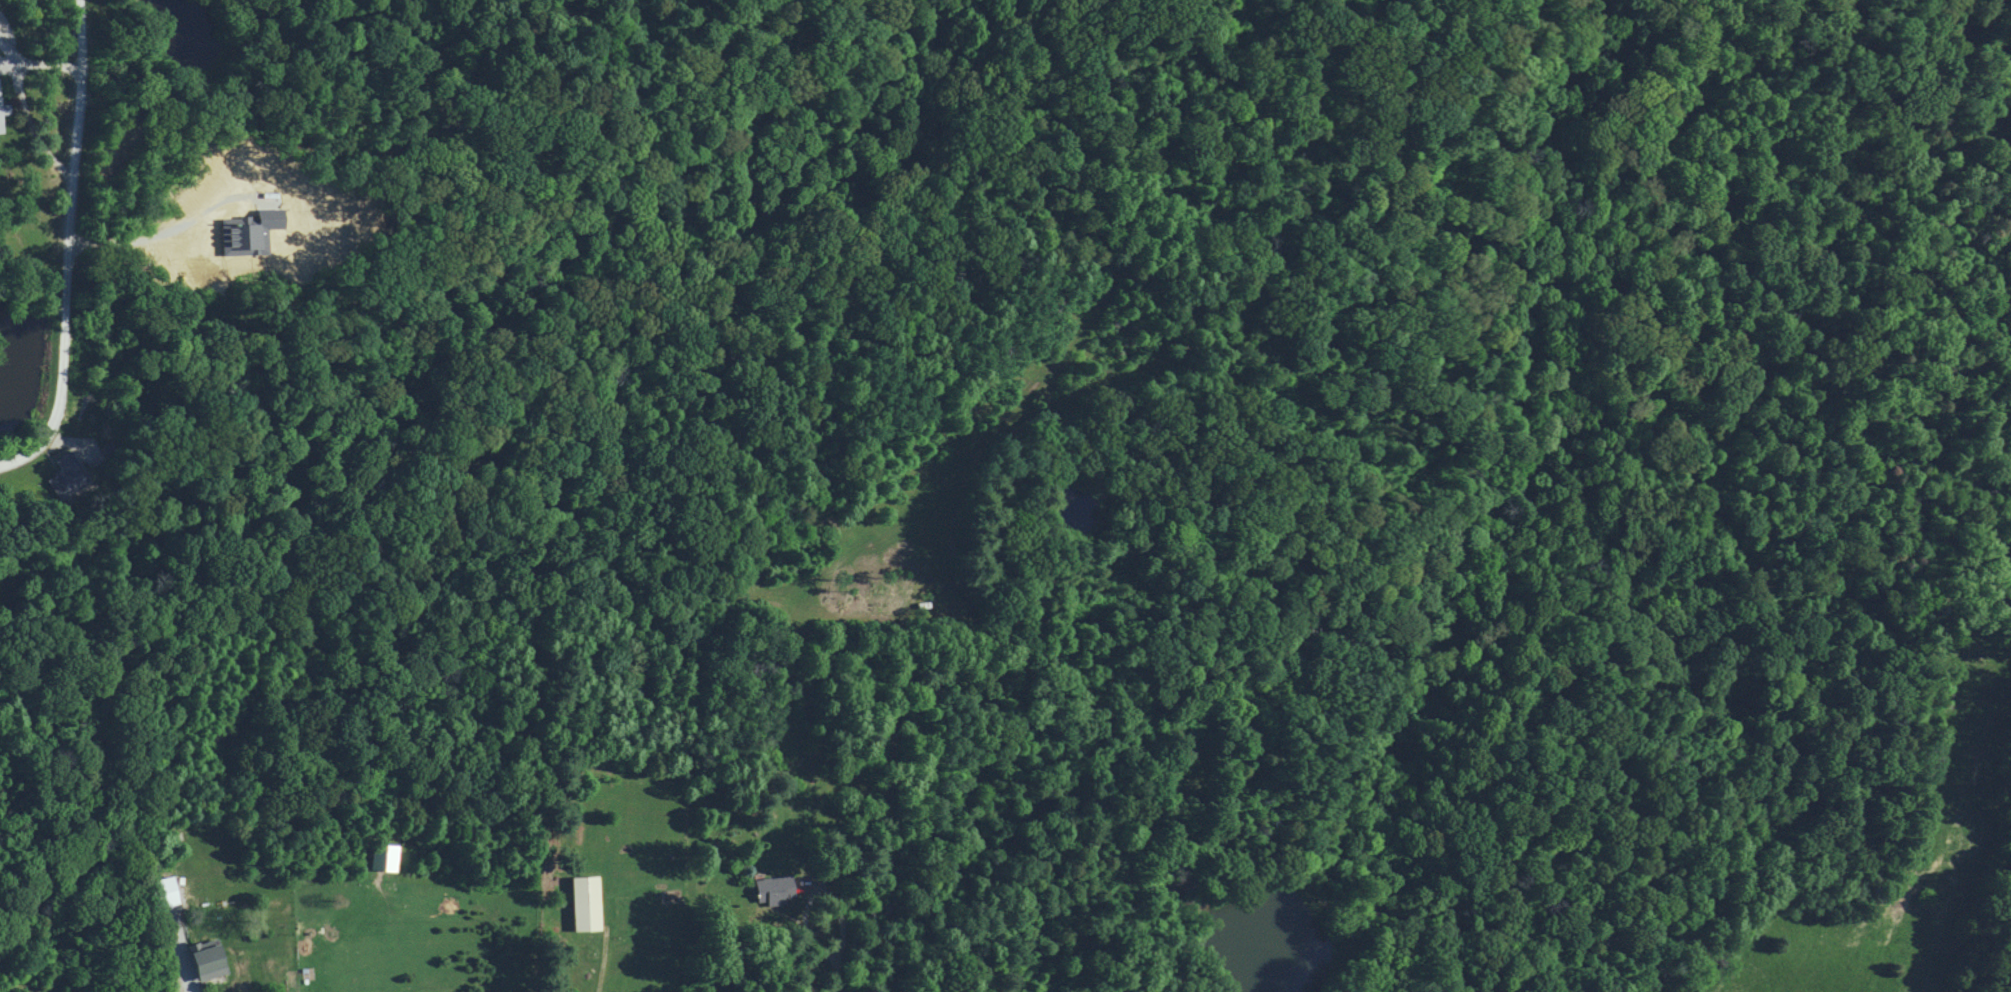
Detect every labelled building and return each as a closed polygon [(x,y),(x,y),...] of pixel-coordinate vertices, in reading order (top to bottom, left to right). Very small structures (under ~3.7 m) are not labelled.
[(52,458),(59,470),(44,477),(56,500),(87,483),(69,449),(52,458)] [(366,870),(391,871),(393,847),(368,846),(366,870)] [(597,928),(595,874),(568,875),(570,929),(597,928)] [(755,902),(763,901),(764,906),(782,902),(782,897),(791,896),(787,874),(751,881),(755,902)] [(154,880),(161,907),(178,903),(171,875),(154,880)] [(213,937),(184,945),(193,980),(222,973),(213,937)]
